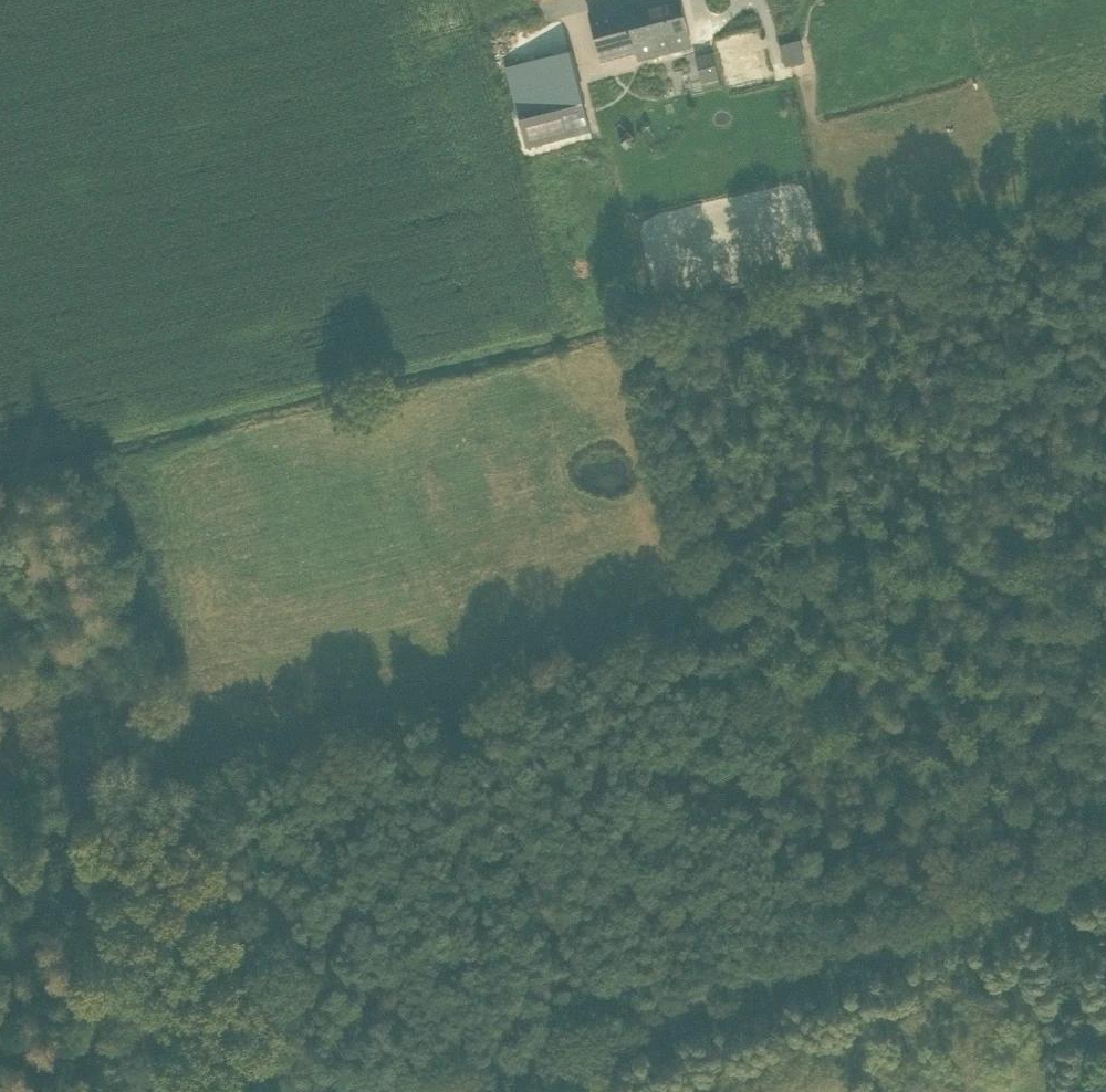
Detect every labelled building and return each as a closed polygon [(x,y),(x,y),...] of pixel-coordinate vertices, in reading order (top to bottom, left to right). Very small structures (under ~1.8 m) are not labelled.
[(638,58),(692,44),(688,28),(680,0),(668,0),(626,11),(624,3),(591,12),(603,59),(636,50),(638,58)] [(804,37),(783,42),(788,63),(809,58),(804,37)] [(535,114),(519,118),(526,146),(578,132),(571,105),(571,104),(535,114)]
